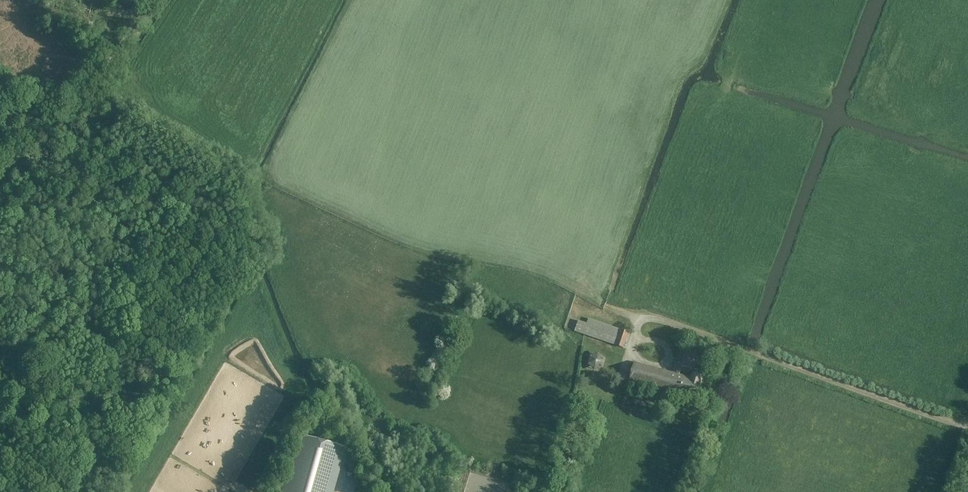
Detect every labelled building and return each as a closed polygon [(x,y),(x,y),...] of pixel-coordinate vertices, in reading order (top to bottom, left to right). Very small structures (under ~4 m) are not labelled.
[(629,332),(622,330),(589,318),(586,323),(579,320),(575,331),(616,346),(624,348),(629,332)] [(630,382),(696,400),(703,377),(693,374),(692,377),(680,374),(682,366),(692,370),(698,351),(686,349),(682,364),(676,362),(673,372),(635,362),(630,382)] [(591,365),(604,360),(601,352),(588,356),(591,365)] [(286,491),(335,491),(348,448),(303,434),(286,491)]
